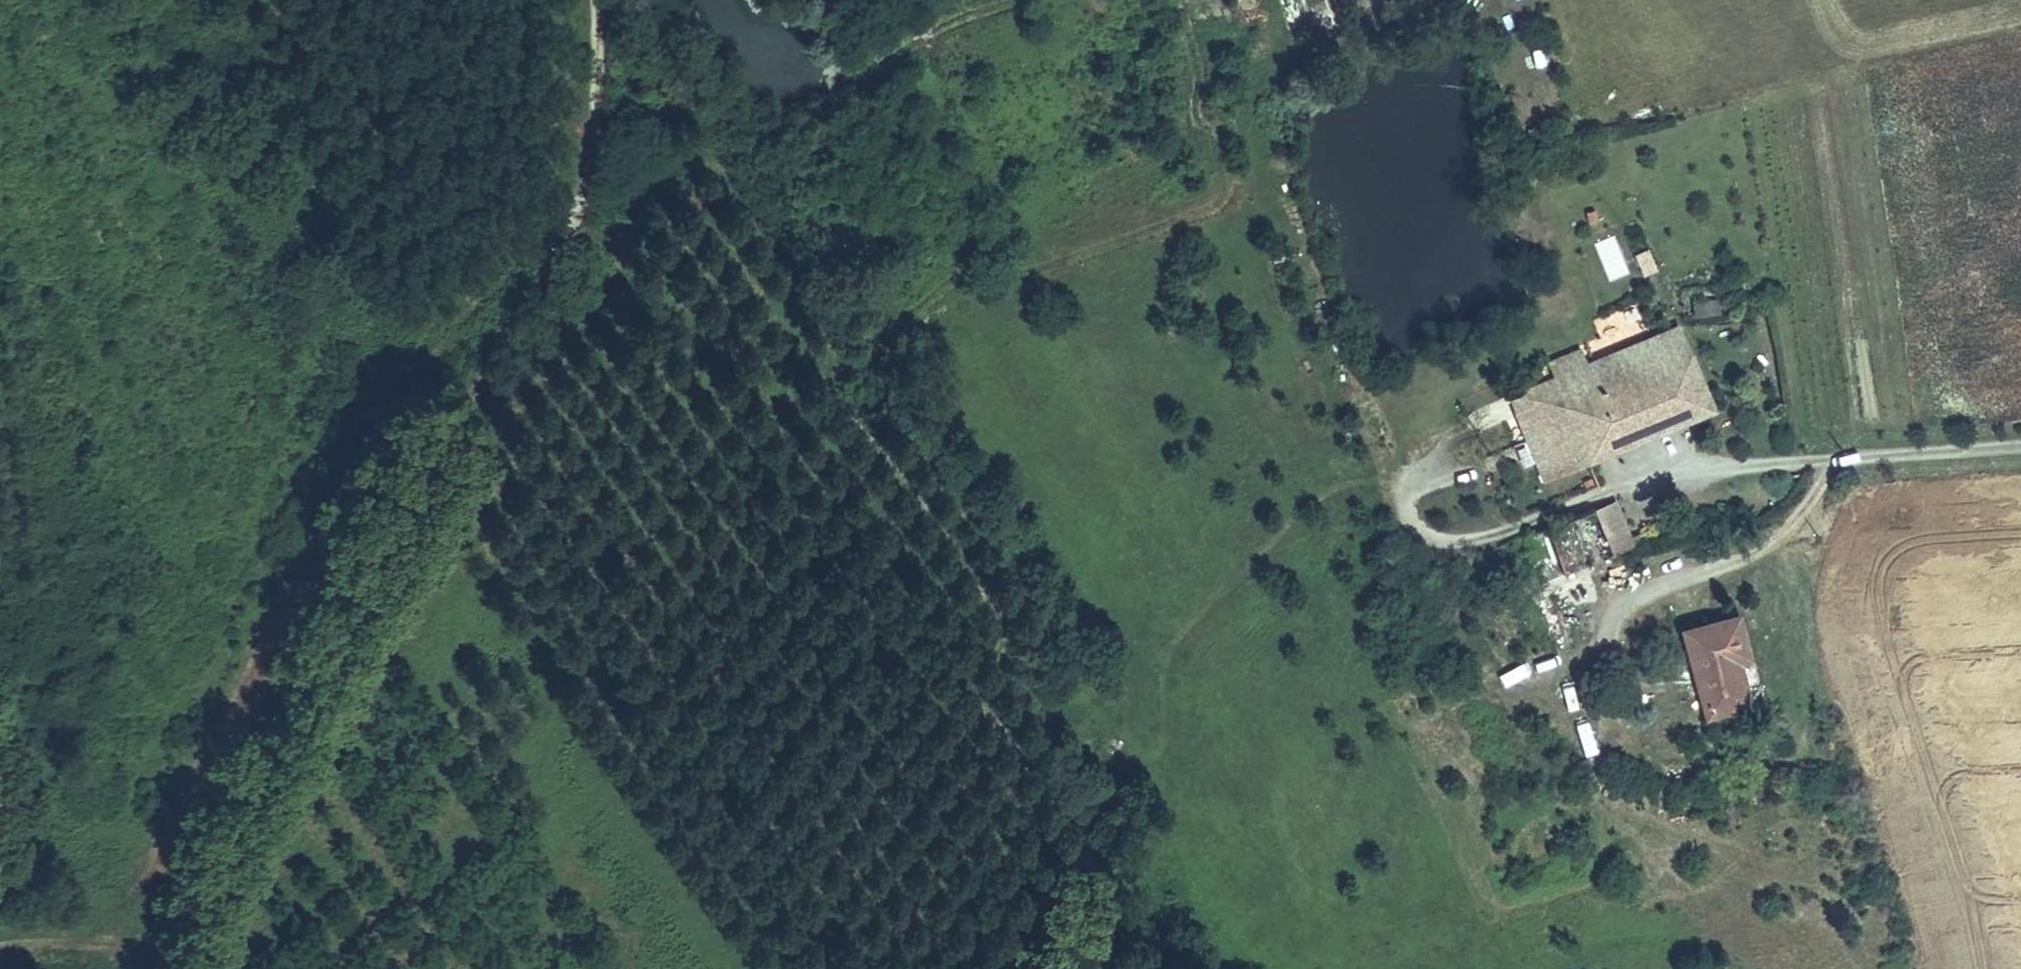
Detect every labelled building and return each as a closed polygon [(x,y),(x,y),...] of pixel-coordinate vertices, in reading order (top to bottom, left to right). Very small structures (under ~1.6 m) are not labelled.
[(1522,71),(1544,66),(1540,47),(1517,53),(1522,71)] [(1595,245),(1609,280),(1628,272),(1614,237),(1595,245)] [(1639,278),(1656,271),(1646,248),(1630,255),(1639,278)] [(1690,301),(1692,319),(1718,317),(1717,299),(1690,301)] [(1501,434),(1527,493),(1711,415),(1677,337),(1648,349),(1641,331),(1546,371),(1553,387),(1509,406),(1518,427),(1501,434)] [(1558,535),(1577,581),(1619,562),(1600,517),(1558,535)] [(1535,545),(1553,591),(1577,581),(1558,535),(1535,545)] [(1741,618),(1687,635),(1712,718),(1746,708),(1733,667),(1754,661),(1741,618)]
